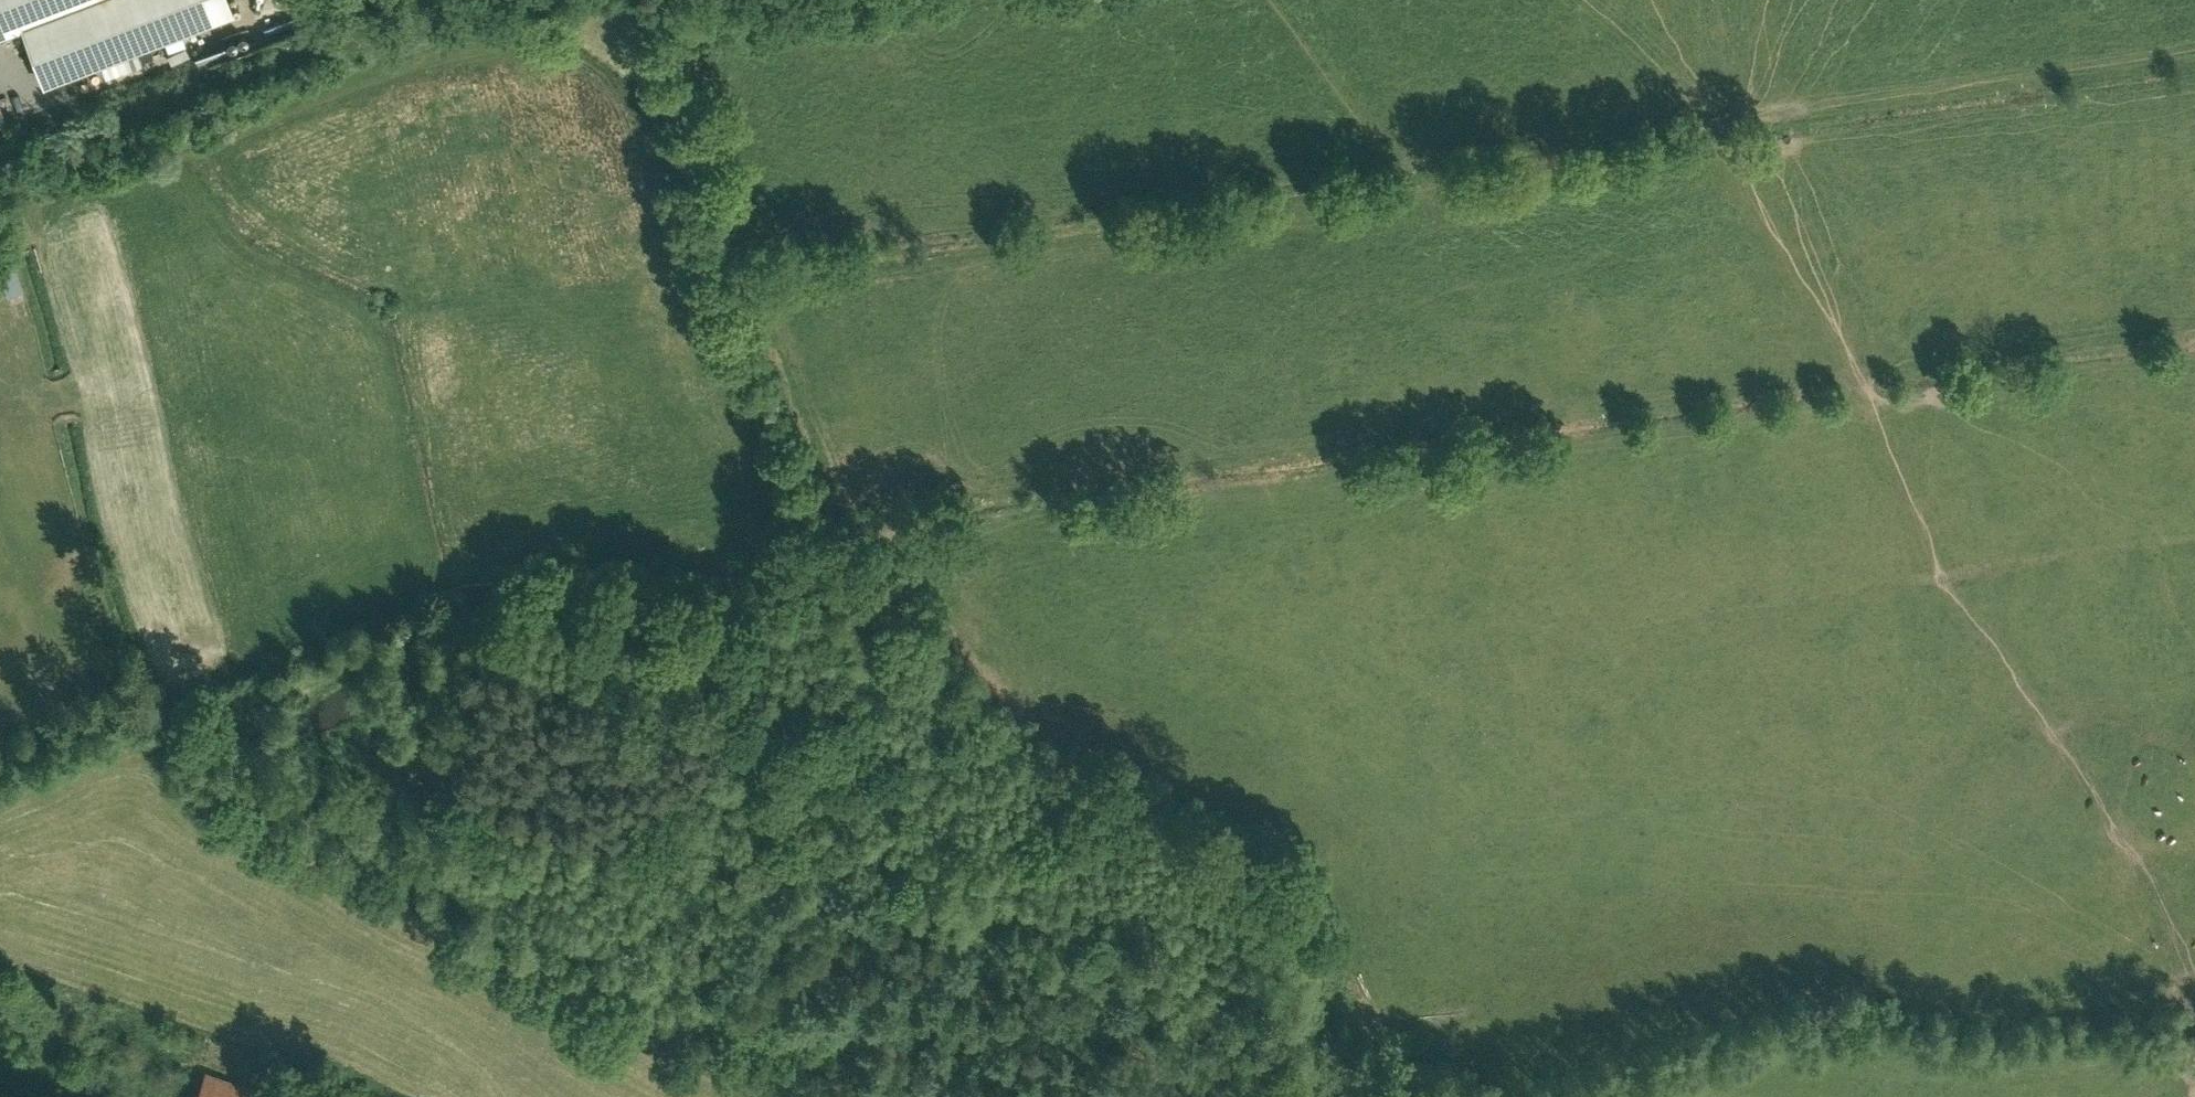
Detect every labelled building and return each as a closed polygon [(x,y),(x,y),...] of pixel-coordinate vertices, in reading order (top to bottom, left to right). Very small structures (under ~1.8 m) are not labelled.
[(21,25),(43,82),(230,11),(226,0),(0,0),(0,33),(21,25)] [(207,1073),(199,1096),(269,1096),(270,1095),(207,1073)]
